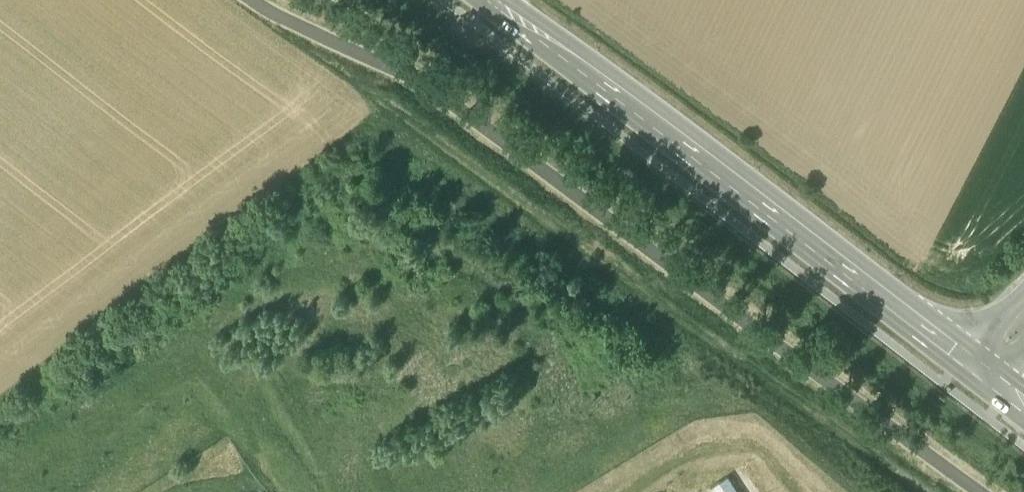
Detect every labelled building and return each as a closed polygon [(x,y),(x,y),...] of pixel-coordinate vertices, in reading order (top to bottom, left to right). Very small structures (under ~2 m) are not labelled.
[(709,491),(733,491),(725,479),(708,490),(709,491)]
